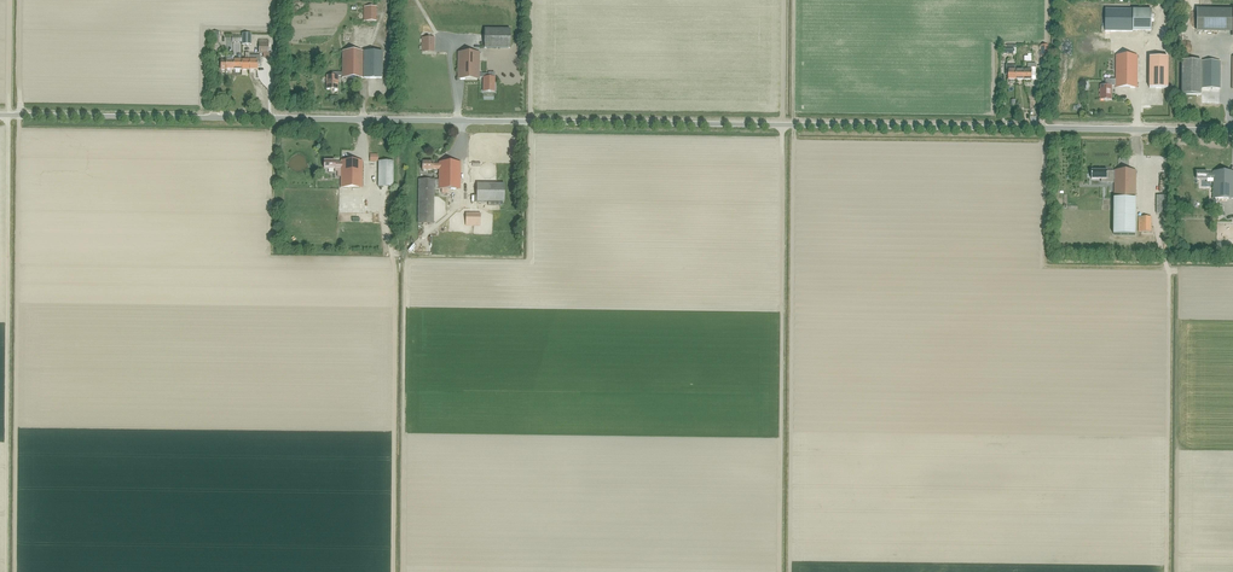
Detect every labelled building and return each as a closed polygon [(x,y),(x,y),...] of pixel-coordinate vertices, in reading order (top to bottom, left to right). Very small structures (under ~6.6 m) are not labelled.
[(376,21),(376,7),(364,7),(364,21),(376,21)] [(1105,9),(1105,31),(1151,32),(1151,10),(1105,9)] [(1232,32),(1232,31),(1232,10),(1197,9),(1196,32),(1232,32)] [(484,29),(484,48),(510,48),(510,29),(484,29)] [(1199,33),(1197,41),(1216,44),(1217,40),(1217,36),(1199,33)] [(251,44),(251,34),(242,34),(241,44),(251,44)] [(421,37),(421,52),(434,52),(434,35),(429,35),(429,37),(421,37)] [(259,44),(259,53),(268,53),(268,44),(259,44)] [(1013,48),(1013,44),(1007,44),(1007,48),(1003,48),(1003,54),(1013,54),(1013,48)] [(342,76),(342,78),(382,79),(382,52),(342,51),(342,72),(332,72),(332,76),(327,76),(327,89),(338,89),(338,76),(342,76)] [(494,92),(494,78),(488,78),(488,74),(479,74),(479,53),(458,52),(458,79),(479,79),(479,78),(483,78),(483,92),(494,92)] [(241,60),(241,70),(249,70),(249,60),(250,53),(245,53),(245,60),(241,60)] [(1137,88),(1138,56),(1116,55),(1116,79),(1105,79),(1105,85),(1100,85),(1100,100),(1111,100),(1112,86),(1116,86),(1116,88),(1137,88)] [(221,60),(221,70),(233,70),(234,60),(233,60),(233,56),(226,56),(226,60),(221,60)] [(1168,57),(1149,57),(1149,88),(1168,88),(1168,57)] [(241,70),(241,60),(234,60),(233,70),(241,70)] [(257,61),(249,60),(249,70),(257,70),(257,61)] [(1182,61),(1182,95),(1201,95),(1201,61),(1182,61)] [(1220,89),(1221,61),(1202,61),(1202,89),(1220,89)] [(1024,80),(1032,80),(1032,68),(1036,68),(1036,64),(1028,64),(1028,70),(1024,70),(1024,80)] [(1016,70),(1016,66),(1006,65),(1006,75),(1008,75),(1008,80),(1016,80),(1016,70)] [(1024,70),(1024,67),(1020,67),(1020,70),(1016,70),(1016,80),(1024,80),(1024,70)] [(335,161),(324,161),(324,169),(335,169),(335,168),(341,168),(341,188),(362,188),(362,161),(341,161),(341,163),(335,163),(335,161)] [(393,187),(394,161),(378,161),(378,187),(393,187)] [(439,170),(439,180),(439,189),(460,189),(461,163),(439,162),(439,164),(433,164),(433,163),(422,163),(422,171),(433,171),(433,170),(439,170)] [(1136,197),(1136,171),(1115,170),(1115,173),(1110,173),(1107,173),(1107,171),(1092,171),(1091,180),(1102,180),(1102,183),(1107,183),(1107,180),(1114,180),(1114,197),(1136,197)] [(1213,172),(1213,173),(1207,173),(1207,172),(1196,172),(1196,180),(1207,180),(1207,179),(1213,179),(1213,198),(1232,199),(1232,172),(1213,172)] [(439,189),(439,180),(418,180),(418,224),(434,224),(434,189),(439,189)] [(504,202),(504,184),(477,183),(476,202),(504,202)] [(1157,196),(1157,214),(1168,214),(1168,196),(1157,196)] [(480,226),(480,213),(466,213),(466,226),(480,226)] [(1151,232),(1151,217),(1139,217),(1138,232),(1151,232)]
